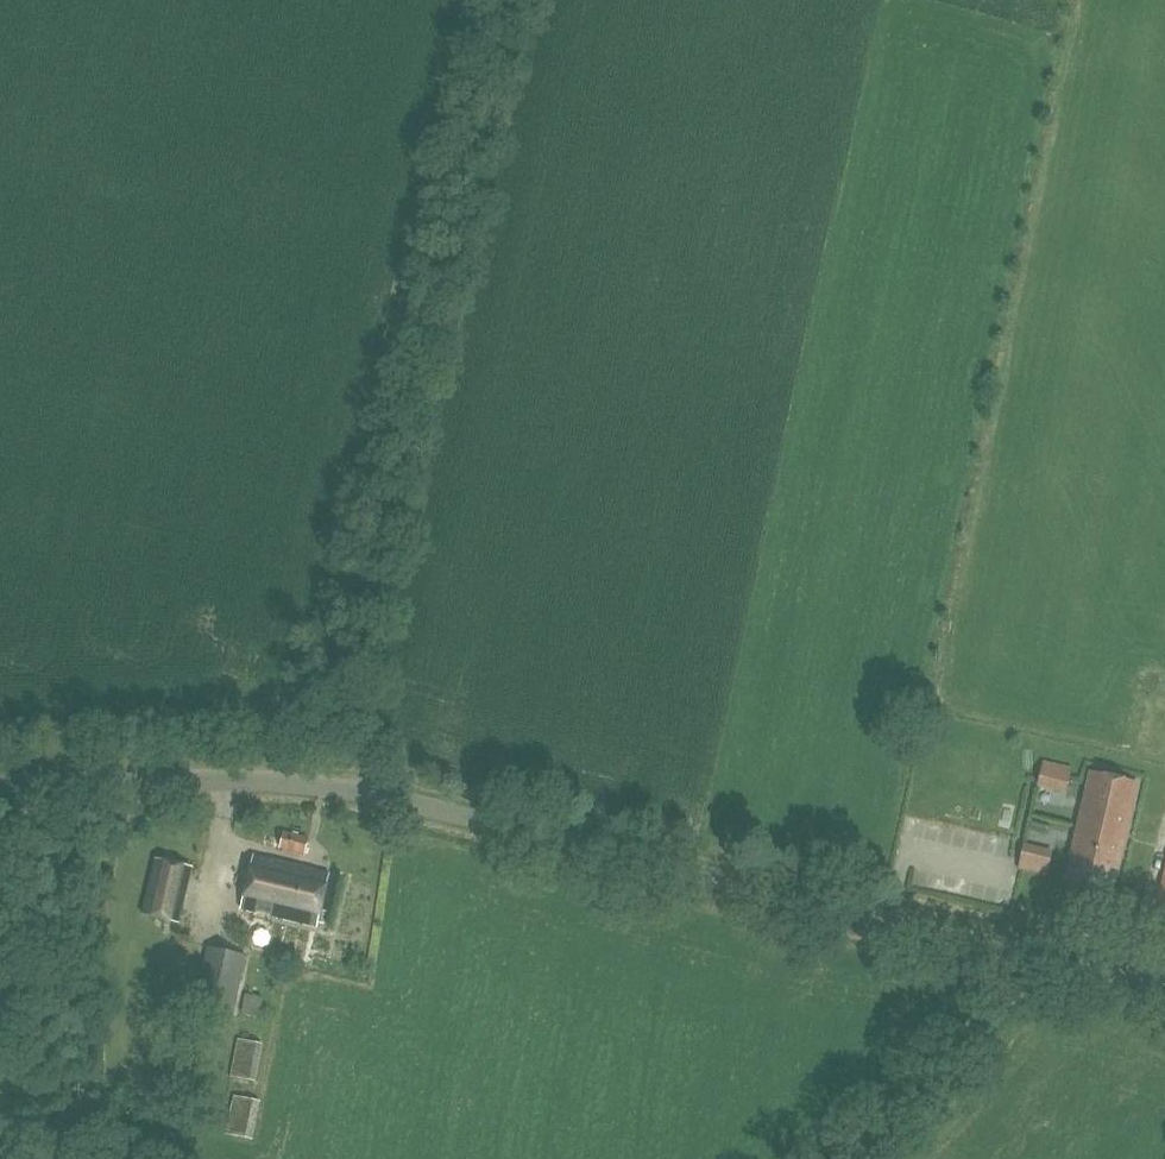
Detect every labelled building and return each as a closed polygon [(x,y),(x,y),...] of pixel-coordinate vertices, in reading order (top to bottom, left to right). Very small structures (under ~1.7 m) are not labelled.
[(1043,787),(1074,789),(1076,765),(1045,763),(1043,787)] [(1092,773),(1067,880),(1111,890),(1136,784),(1092,773)] [(304,860),(308,840),(284,835),(280,854),(304,860)] [(1028,849),(1025,871),(1054,875),(1057,853),(1028,849)] [(330,875),(255,857),(242,910),(317,928),(330,875)] [(143,916),(178,925),(192,870),(157,861),(143,916)] [(208,947),(195,1009),(233,1017),(246,955),(208,947)] [(246,998),(242,1017),(261,1021),(265,1002),(246,998)] [(236,1048),(231,1077),(256,1081),(262,1045),(237,1040),(236,1048)] [(254,1142),(261,1104),(234,1098),(226,1136),(254,1142)]
